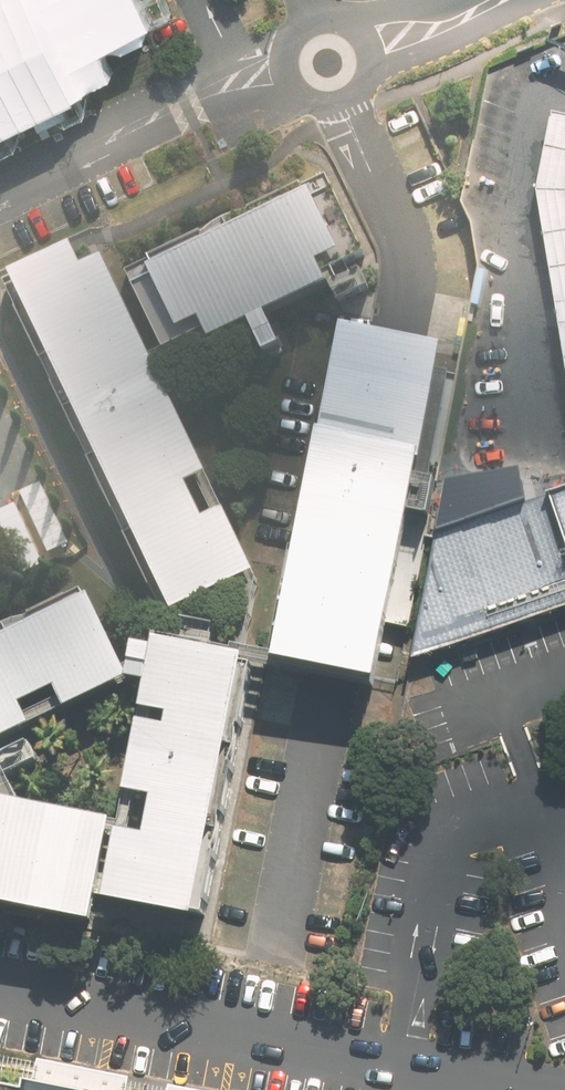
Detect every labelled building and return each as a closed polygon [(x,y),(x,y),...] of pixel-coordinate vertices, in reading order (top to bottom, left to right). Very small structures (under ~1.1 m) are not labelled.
[(147,25),(135,0),(2,0),(0,1),(0,95),(147,25)] [(557,113),(541,191),(564,336),(564,115),(557,113)] [(320,192),(160,270),(189,329),(211,318),(221,340),(260,321),(276,354),(293,346),(276,313),(338,284),(327,263),(350,252),(320,192)] [(117,257),(94,267),(84,247),(23,276),(185,612),(269,572),(117,257)] [(446,343),(350,324),(327,438),(332,439),(288,660),(387,680),(432,453),(424,451),(446,343)] [(550,496),(564,538),(564,490),(550,496)] [(549,500),(443,533),(425,642),(564,598),(564,552),(549,500)] [(141,678),(102,597),(0,646),(0,746),(43,726),(33,705),(69,688),(79,708),(141,678)] [(189,642),(165,638),(163,650),(148,647),(142,682),(160,685),(120,901),(217,919),(264,664),(284,668),(286,656),(244,648),(243,651),(224,648),(227,628),(193,622),(189,642)] [(0,837),(0,903),(108,925),(129,822),(8,798),(0,837)] [(0,1050),(0,1089),(201,1089),(0,1050)]
